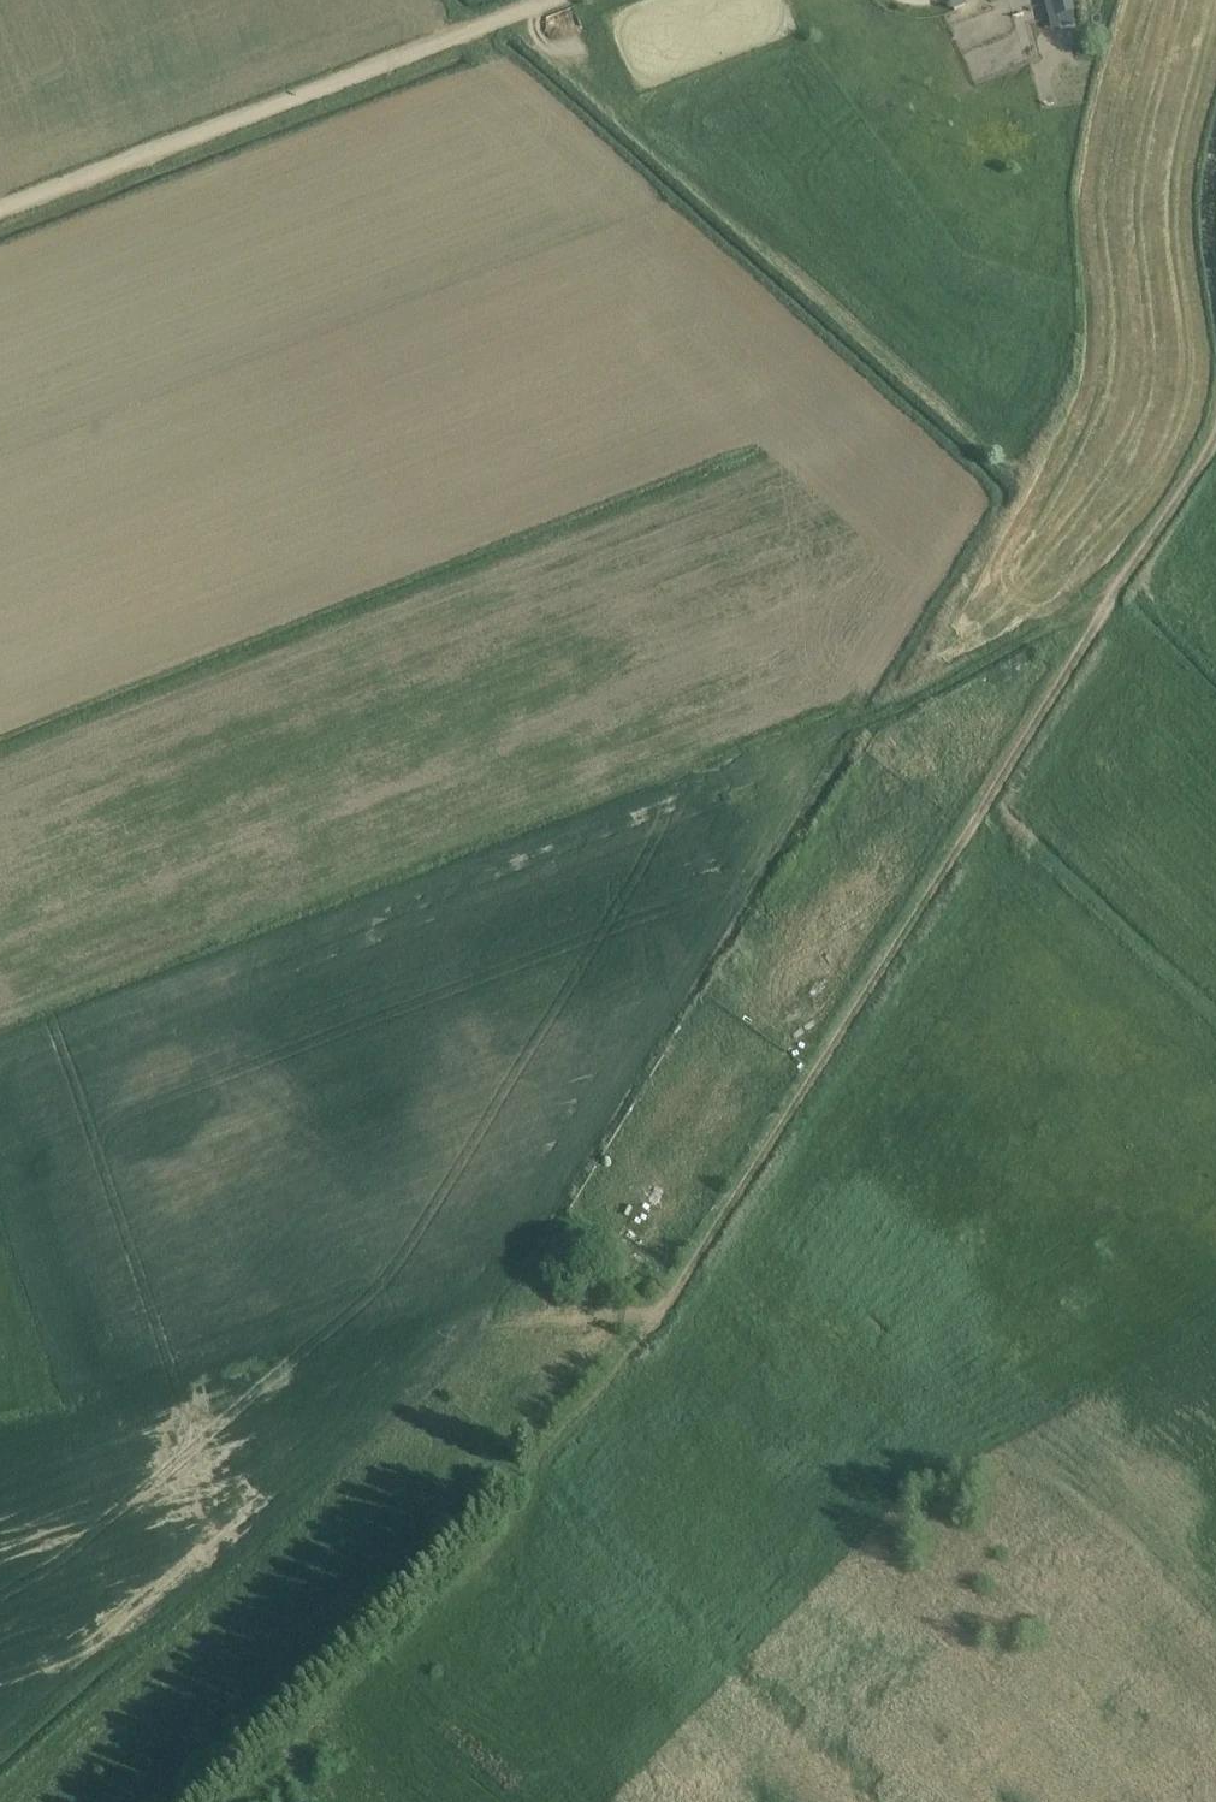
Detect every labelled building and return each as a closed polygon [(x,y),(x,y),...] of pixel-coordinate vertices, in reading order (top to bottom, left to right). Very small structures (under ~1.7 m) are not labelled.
[(1055,19),(1075,14),(1071,0),(1051,0),(1055,19)]
